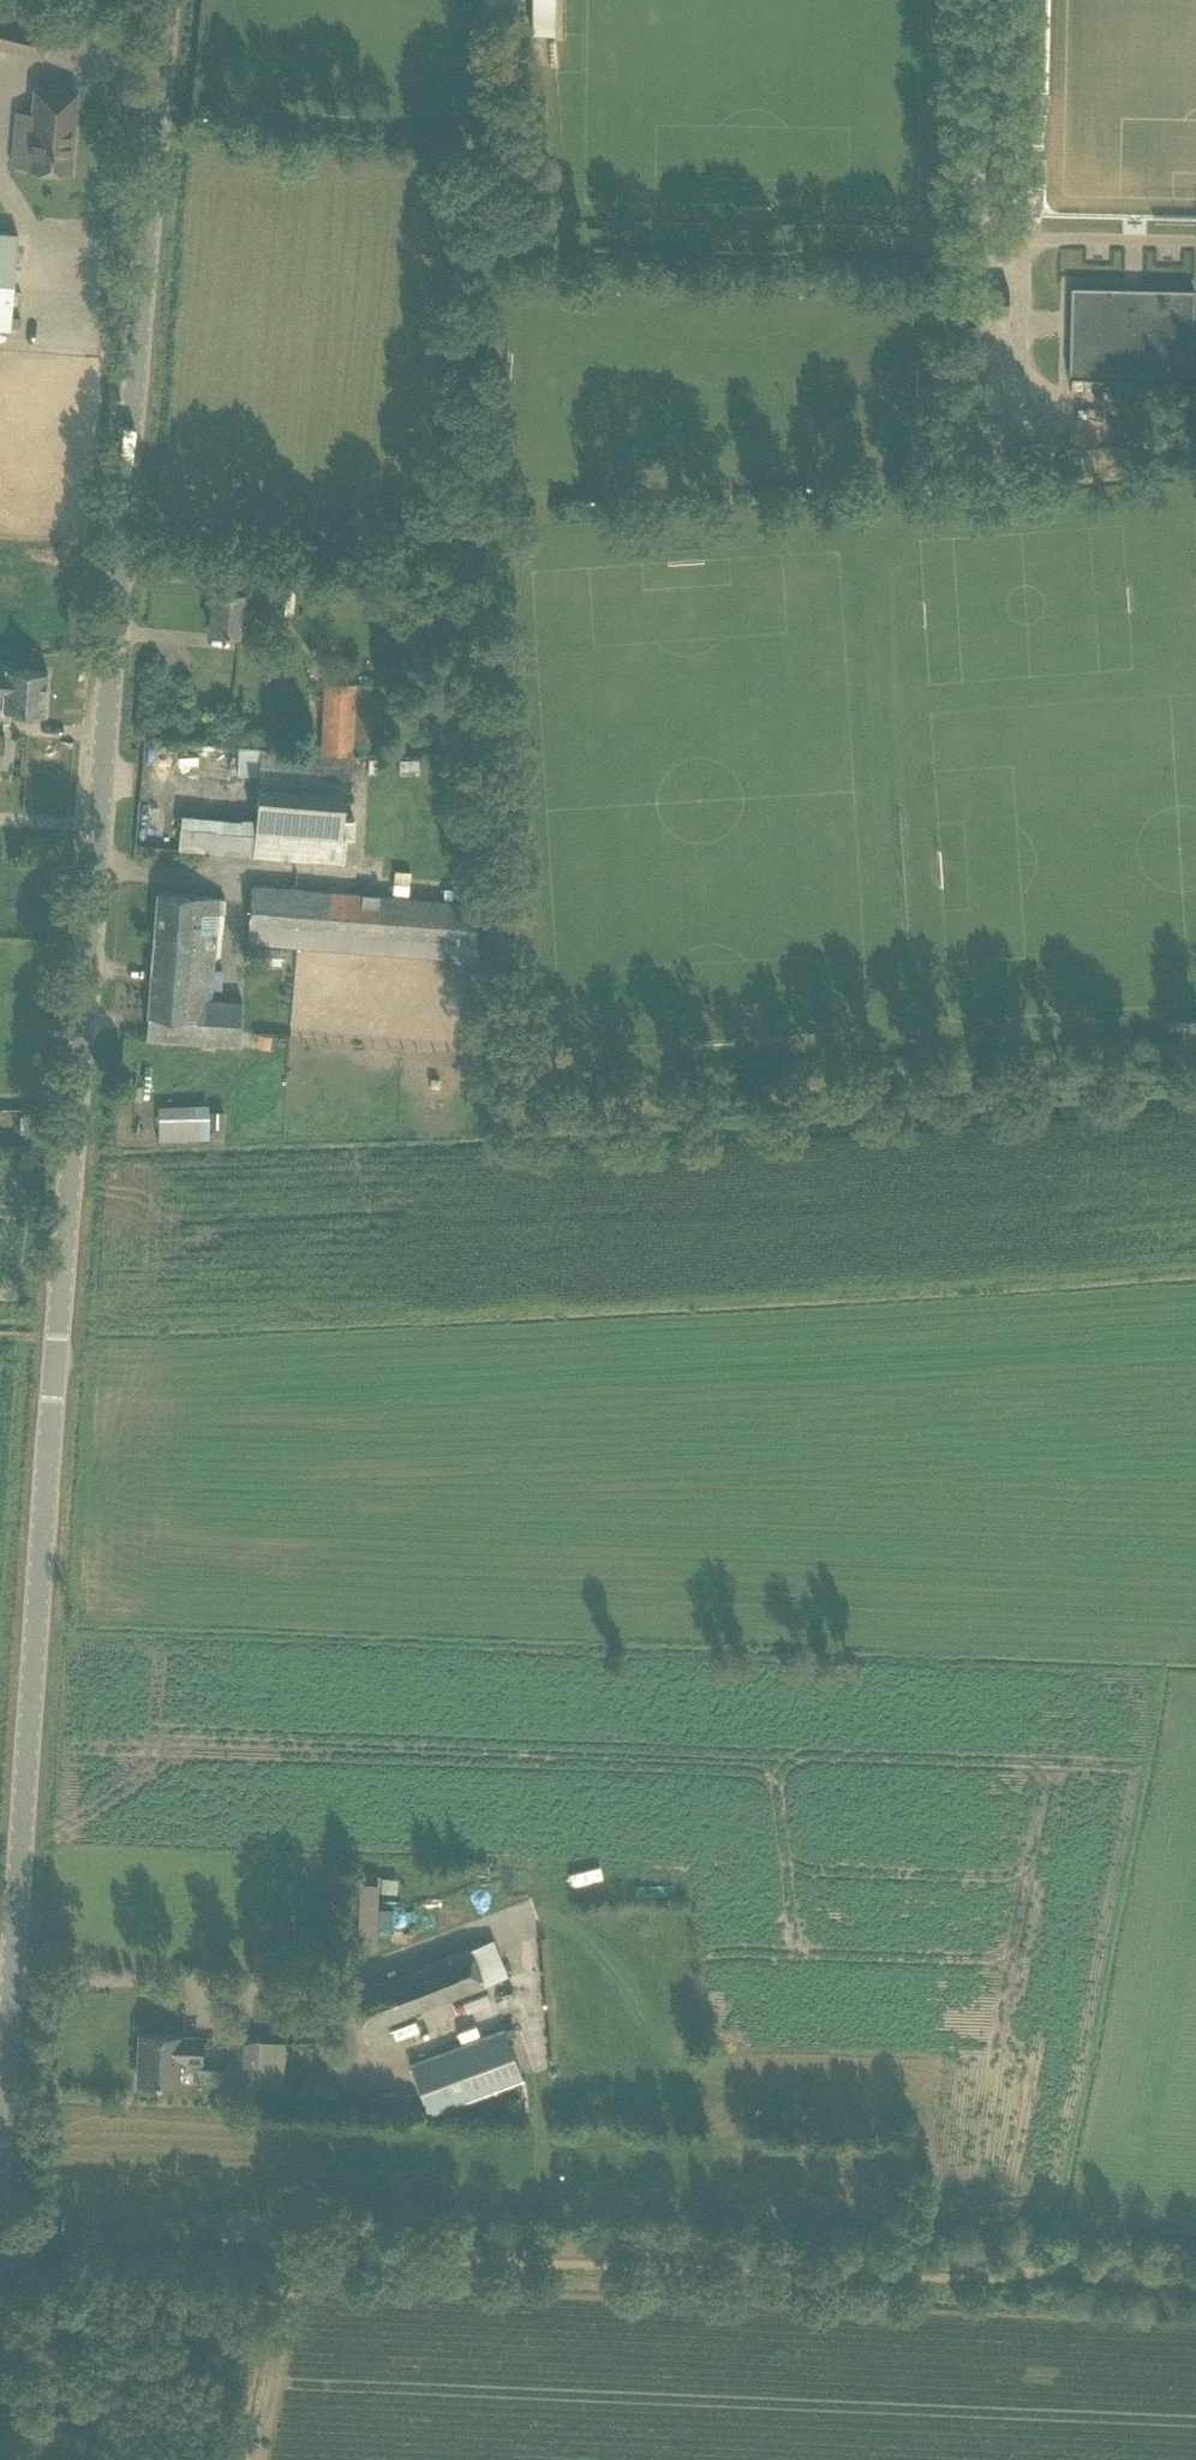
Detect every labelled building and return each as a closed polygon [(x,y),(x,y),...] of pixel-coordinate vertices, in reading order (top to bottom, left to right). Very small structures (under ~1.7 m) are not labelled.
[(9,168),(70,173),(77,92),(34,88),(32,112),(14,110),(9,168)] [(10,329),(17,234),(0,232),(0,329),(10,329)] [(1068,373),(1192,375),(1194,290),(1070,287),(1068,373)] [(245,597),(245,594),(213,591),(210,631),(242,634),(243,614),(282,617),(286,573),(255,570),(252,598),(245,597)] [(399,633),(398,643),(407,643),(408,634),(399,633)] [(3,715),(4,710),(44,713),(47,672),(23,670),(0,668),(0,715),(3,715)] [(324,682),(321,753),(322,753),(371,755),(374,684),(324,682)] [(253,856),(339,862),(341,838),(342,818),(345,780),(320,778),(322,753),(321,753),(260,749),(253,856)] [(368,757),(367,772),(378,772),(379,758),(368,757)] [(342,818),(341,838),(352,839),(354,819),(342,818)] [(246,943),(452,961),(457,903),(251,885),(246,943)] [(146,1040),(228,1047),(240,1047),(242,1001),(211,999),(218,897),(158,892),(146,1040)] [(267,946),(265,961),(279,963),(281,948),(267,946)] [(269,1047),(271,1036),(256,1034),(255,1045),(269,1047)] [(209,1110),(208,1124),(223,1124),(224,1110),(209,1110)] [(384,1897),(383,1876),(360,1877),(361,1932),(394,1931),(394,1897),(384,1897)] [(470,1948),(350,1993),(364,2031),(443,2001),(509,1977),(494,1939),(470,1948)] [(503,2026),(409,2061),(428,2114),(523,2078),(507,2035),(504,2029),(503,2026)] [(199,2058),(202,2059),(203,2036),(140,2034),(138,2081),(179,2083),(179,2082),(257,2086),(259,2038),(228,2036),(227,2068),(199,2066),(199,2058)]
